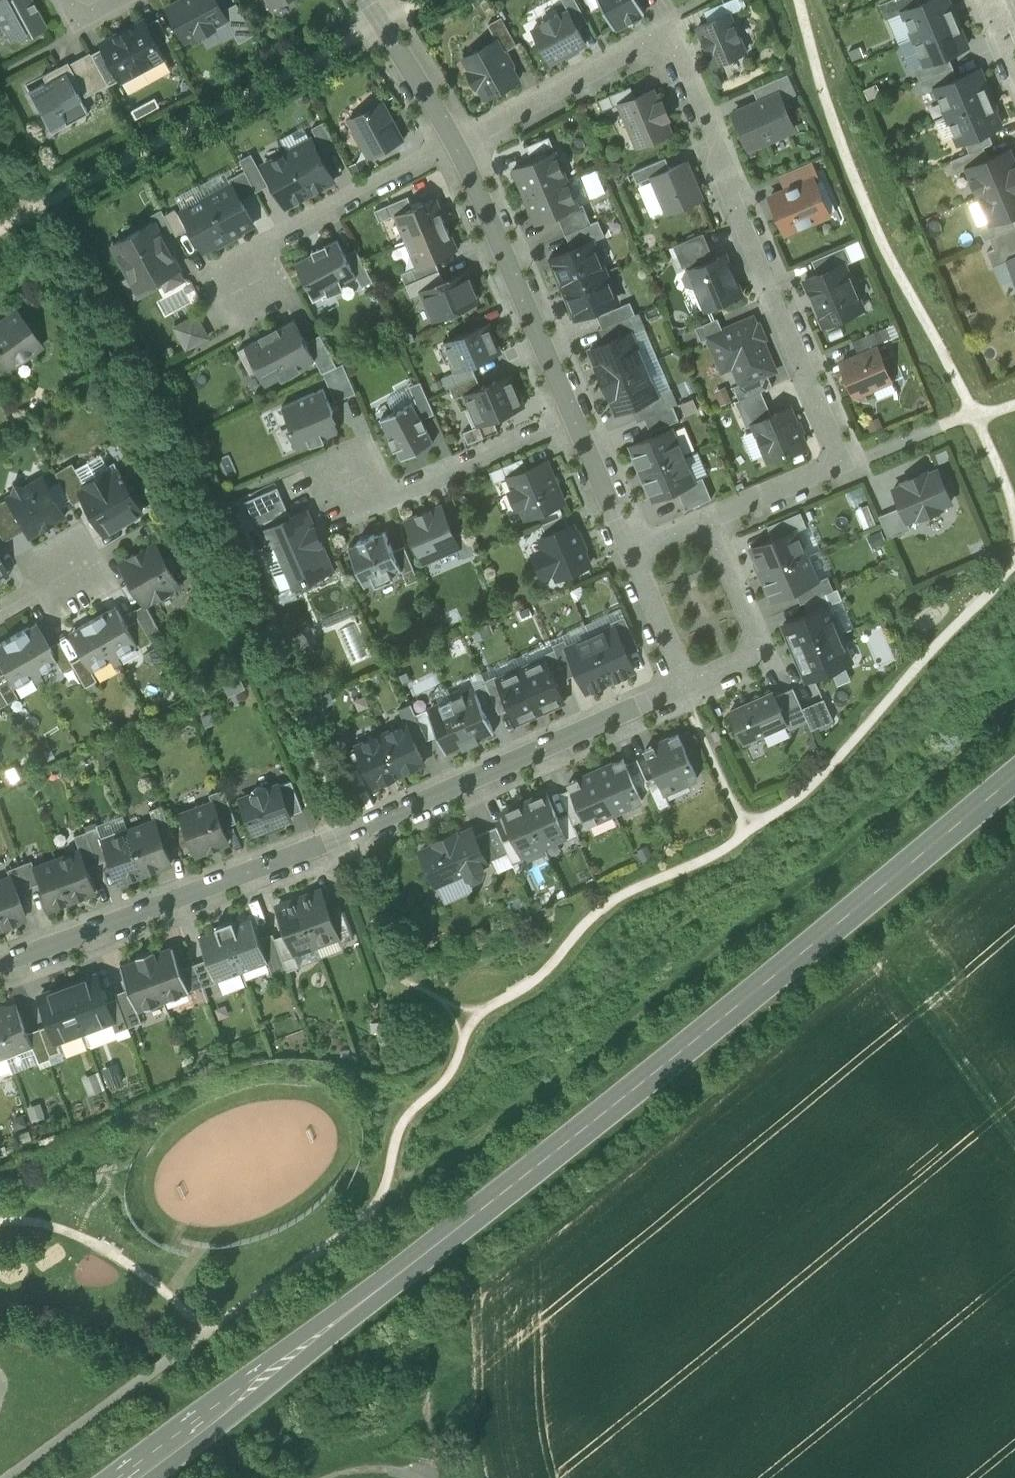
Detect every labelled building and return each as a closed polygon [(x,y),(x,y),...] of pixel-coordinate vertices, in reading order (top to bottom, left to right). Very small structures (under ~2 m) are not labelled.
[(10,41),(25,33),(24,32),(28,29),(31,35),(46,27),(31,0),(7,0),(0,0),(0,23),(10,41)] [(185,40),(199,33),(201,36),(215,29),(213,25),(227,18),(227,17),(223,10),(218,0),(183,0),(168,8),(185,40)] [(578,28),(588,22),(576,0),(563,0),(568,10),(578,28)] [(614,29),(628,21),(630,24),(640,18),(639,16),(645,12),(639,0),(599,0),(612,25),(614,29)] [(730,13),(743,8),(739,0),(730,0),(725,2),(730,13)] [(920,4),(918,0),(888,0),(880,3),(887,18),(889,18),(903,11),(920,4)] [(914,36),(956,18),(948,0),(929,0),(920,4),(903,11),(914,36)] [(227,18),(240,42),(254,34),(237,3),(223,10),(227,17),(227,18)] [(533,29),(551,63),(586,44),(578,28),(568,10),(559,16),(558,14),(542,22),(543,24),(533,29)] [(903,11),(889,18),(899,42),(914,36),(903,11)] [(698,27),(714,65),(746,51),(730,13),(698,27)] [(147,24),(158,46),(170,39),(159,18),(147,24)] [(496,40),(504,53),(506,51),(518,45),(503,18),(489,25),(496,40)] [(968,45),(956,18),(914,36),(925,63),(948,54),(955,51),(968,45)] [(104,47),(121,79),(143,67),(164,56),(158,46),(147,24),(145,21),(103,44),(104,47)] [(601,31),(603,35),(614,29),(612,25),(601,31)] [(914,36),(899,42),(910,69),(914,67),(925,63),(914,36)] [(479,84),(487,98),(519,80),(511,67),(514,66),(506,51),(504,53),(496,40),(464,57),(472,70),(468,72),(476,86),(479,84)] [(92,54),(94,58),(108,84),(109,85),(121,79),(104,47),(92,54)] [(70,63),(73,69),(94,58),(92,54),(91,52),(70,63)] [(925,63),(914,67),(919,80),(953,66),(948,54),(925,63)] [(86,96),(108,84),(94,58),(73,69),(83,88),(82,89),(86,96)] [(925,93),(936,88),(935,87),(958,78),(953,66),(919,80),(925,93)] [(41,76),(46,84),(63,75),(59,67),(41,76)] [(143,67),(121,79),(129,93),(151,81),(143,67)] [(73,69),(68,72),(78,91),(82,89),(83,88),(73,69)] [(978,70),(958,78),(935,87),(936,88),(947,115),(989,97),(978,70)] [(82,98),(78,91),(68,72),(63,75),(46,84),(28,93),(42,120),(48,130),(65,120),(60,110),(82,98)] [(753,89),(759,102),(779,94),(782,100),(795,94),(786,75),(753,89)] [(598,100),(602,111),(621,103),(636,97),(631,86),(598,100)] [(621,103),(639,146),(670,132),(664,119),(668,117),(662,102),(658,104),(652,90),(636,97),(621,103)] [(734,112),(748,144),(762,138),(763,142),(794,129),(782,100),(779,94),(759,102),(734,112)] [(1001,125),(989,97),(947,115),(956,134),(959,142),(965,140),(989,130),(1001,125)] [(89,112),(82,98),(60,110),(65,120),(67,124),(89,112)] [(363,143),(370,156),(401,139),(382,103),(351,120),(358,132),(357,135),(360,141),(363,143)] [(956,134),(947,115),(936,119),(944,139),(956,134)] [(65,120),(48,130),(50,134),(67,124),(65,120)] [(312,128),(325,152),(337,146),(324,121),(312,128)] [(994,142),(989,130),(965,140),(970,152),(984,146),(994,142)] [(526,146),(533,160),(555,151),(556,151),(549,136),(526,146)] [(313,139),(288,152),(310,193),(335,180),(313,139)] [(956,172),(967,167),(989,158),(984,146),(970,152),(951,160),(956,172)] [(979,195),(1014,180),(1014,163),(1010,150),(989,158),(967,167),(979,195)] [(514,168),(526,196),(567,179),(555,151),(533,160),(514,168)] [(285,206),(310,193),(288,152),(264,166),(285,206)] [(240,159),(246,170),(257,191),(269,185),(252,153),(240,159)] [(633,171),(637,182),(652,176),(671,168),(666,157),(633,171)] [(667,210),(668,213),(702,198),(687,161),(671,168),(652,176),(653,177),(667,210)] [(812,162),(801,166),(807,181),(814,178),(815,179),(818,177),(812,162)] [(780,175),(786,190),(807,181),(801,166),(780,175)] [(241,200),(257,191),(246,170),(230,179),(233,185),(233,184),(241,200)] [(821,176),(818,177),(815,179),(822,196),(829,193),(821,176)] [(667,210),(653,177),(638,184),(652,216),(667,210)] [(770,197),(785,233),(830,214),(829,212),(835,210),(829,193),(822,196),(815,179),(814,178),(807,181),(786,190),(770,197)] [(578,205),(567,179),(526,196),(537,223),(558,214),(578,206),(578,205)] [(979,195),(981,199),(990,222),(1013,213),(1014,212),(1014,180),(979,195)] [(233,185),(208,198),(229,237),(254,223),(241,200),(233,184),(233,185)] [(386,205),(391,216),(396,214),(413,207),(408,196),(386,205)] [(396,214),(407,240),(446,223),(435,197),(413,207),(396,214)] [(204,250),(229,237),(208,198),(183,211),(192,227),(204,250)] [(969,204),(979,227),(990,222),(981,199),(969,204)] [(558,214),(566,233),(592,222),(584,203),(578,205),(578,206),(558,214)] [(375,210),(380,221),(391,216),(386,205),(375,210)] [(155,222),(163,236),(173,230),(165,214),(162,209),(151,215),(155,222)] [(173,230),(176,235),(187,230),(175,209),(165,214),(173,230)] [(990,222),(979,227),(984,239),(990,236),(1014,226),(1014,219),(1013,213),(990,222)] [(599,219),(592,222),(566,233),(572,248),(592,240),(606,235),(599,219)] [(164,283),(167,288),(184,279),(178,269),(180,268),(163,236),(155,222),(113,245),(130,276),(130,277),(136,274),(140,282),(156,274),(159,279),(161,278),(164,283)] [(457,249),(446,223),(407,240),(418,265),(435,258),(457,249)] [(1014,255),(1014,226),(990,236),(994,248),(987,251),(993,264),(1006,259),(1014,255)] [(674,244),(684,266),(713,254),(704,232),(674,244)] [(310,293),(314,300),(328,293),(328,295),(343,289),(341,286),(346,283),(346,281),(357,275),(346,254),(338,239),(326,246),(313,253),(295,262),(311,291),(309,292),(310,293)] [(852,259),(866,253),(860,239),(846,244),(852,259)] [(552,257),(565,288),(605,271),(592,240),(572,248),(552,257)] [(812,259),(818,274),(844,263),(844,264),(852,261),(845,245),(812,259)] [(357,275),(363,286),(373,280),(356,249),(346,254),(357,275)] [(696,285),(706,309),(743,293),(726,253),(689,269),(684,275),(688,284),(696,285)] [(1006,259),(1014,280),(1014,255),(1006,259)] [(413,268),(417,279),(440,269),(435,258),(418,265),(413,268)] [(806,280),(824,324),(848,314),(851,306),(861,302),(844,264),(844,263),(818,274),(806,280)] [(402,272),(406,283),(417,279),(413,268),(402,272)] [(422,290),(444,281),(440,269),(417,279),(406,283),(411,296),(423,291),(422,290)] [(423,291),(434,319),(479,301),(466,271),(444,281),(422,290),(423,291)] [(617,300),(605,271),(565,288),(577,317),(617,300)] [(130,277),(130,276),(124,278),(135,298),(164,283),(161,278),(159,279),(156,274),(140,282),(136,274),(130,277)] [(597,315),(602,326),(632,314),(636,313),(631,301),(597,315)] [(7,369),(41,345),(33,335),(36,330),(30,322),(25,323),(17,312),(0,324),(0,359),(7,369)] [(639,330),(632,314),(602,326),(599,328),(605,343),(631,332),(631,333),(639,330)] [(176,327),(187,348),(208,337),(197,315),(176,327)] [(696,326),(702,340),(709,337),(709,336),(724,330),(718,317),(696,326)] [(741,382),(742,384),(768,373),(775,369),(753,317),(724,330),(709,336),(709,337),(718,358),(729,353),(734,364),(741,382)] [(295,319),(245,346),(258,369),(266,385),(315,359),(316,359),(306,341),(295,319)] [(444,341),(457,371),(472,364),(501,352),(488,322),(444,341)] [(853,340),(858,351),(891,337),(886,326),(853,340)] [(590,349),(604,380),(644,363),(631,333),(631,332),(605,343),(590,349)] [(323,373),(323,372),(337,365),(320,334),(306,341),(316,359),(315,359),(323,373)] [(251,373),(258,369),(245,346),(238,350),(251,373)] [(841,364),(854,395),(874,387),(891,379),(878,348),(841,364)] [(729,353),(718,358),(723,369),(734,364),(729,353)] [(5,386),(14,379),(7,369),(0,359),(0,380),(5,386)] [(343,363),(337,365),(323,372),(328,383),(337,379),(345,397),(356,392),(343,363)] [(657,393),(644,363),(604,380),(617,412),(632,406),(658,395),(657,393)] [(451,373),(456,384),(476,375),(472,364),(457,371),(451,373)] [(456,384),(451,373),(442,377),(447,388),(450,387),(456,384)] [(734,385),(740,399),(762,390),(773,385),(768,373),(742,384),(741,382),(734,385)] [(466,393),(479,425),(494,419),(524,406),(510,374),(481,387),(465,393),(466,393)] [(465,393),(481,387),(476,375),(456,384),(450,387),(455,398),(466,393),(465,393)] [(337,379),(328,383),(336,401),(345,397),(337,379)] [(891,379),(874,387),(878,398),(896,390),(891,379)] [(413,403),(422,419),(435,413),(421,381),(410,386),(416,401),(413,403)] [(298,449),(311,444),(324,438),(338,432),(330,412),(334,410),(330,401),(329,401),(324,388),(282,406),(291,425),(288,426),(298,449)] [(638,421),(645,418),(671,406),(664,390),(657,393),(658,395),(632,406),(638,421)] [(772,414),(762,390),(740,399),(736,400),(747,426),(754,423),(754,422),(772,414)] [(397,449),(402,459),(413,453),(414,454),(422,450),(421,449),(434,442),(422,419),(413,403),(413,402),(381,419),(390,437),(390,438),(394,448),(393,448),(394,450),(397,449)] [(674,405),(671,406),(645,418),(651,431),(680,419),(674,405)] [(754,423),(769,459),(805,444),(790,407),(772,414),(754,422),(754,423)] [(494,419),(479,425),(464,432),(468,443),(499,430),(494,419)] [(631,445),(643,473),(683,456),(672,428),(631,445)] [(694,480),(683,456),(643,473),(654,498),(678,488),(694,481),(694,480)] [(509,476),(527,469),(522,457),(490,471),(495,482),(509,476)] [(521,504),(527,517),(564,501),(547,461),(527,469),(509,476),(515,489),(511,491),(518,506),(521,504)] [(56,472),(74,504),(84,498),(83,496),(90,492),(86,484),(73,462),(56,472)] [(901,506),(907,520),(919,515),(920,517),(940,508),(939,506),(952,501),(938,469),(926,475),(925,472),(905,480),(906,483),(894,488),(901,506)] [(84,498),(105,533),(143,511),(123,477),(124,477),(123,474),(122,475),(119,470),(113,473),(111,470),(86,484),(90,492),(83,496),(84,498)] [(24,530),(28,537),(66,515),(44,476),(24,488),(13,485),(10,496),(6,498),(24,530)] [(678,488),(686,509),(712,498),(703,476),(694,480),(694,481),(678,488)] [(245,501),(258,532),(263,530),(292,517),(278,487),(245,501)] [(3,541),(24,530),(6,498),(0,502),(0,536),(3,541)] [(545,521),(564,511),(561,504),(541,514),(545,521)] [(407,520),(425,561),(436,556),(437,556),(448,552),(448,551),(459,546),(454,535),(442,505),(430,511),(430,510),(419,515),(407,520)] [(879,515),(888,538),(911,528),(907,520),(901,506),(879,515)] [(264,550),(282,590),(291,585),(292,586),(294,585),(304,581),(304,583),(310,580),(308,574),(327,566),(330,564),(321,543),(323,542),(316,526),(314,527),(307,511),(292,517),(263,530),(271,547),(264,550)] [(768,525),(773,538),(795,529),(796,530),(807,525),(801,511),(768,525)] [(542,524),(547,535),(570,525),(565,514),(542,524)] [(541,538),(545,549),(547,554),(536,558),(543,576),(555,571),(557,577),(590,564),(573,524),(570,525),(547,535),(541,538)] [(459,546),(464,558),(477,552),(467,529),(454,535),(459,546)] [(751,548),(762,573),(806,555),(796,530),(795,529),(773,538),(751,548)] [(349,547),(365,586),(374,582),(376,585),(395,577),(393,574),(402,570),(386,531),(375,535),(375,534),(358,541),(359,543),(349,547)] [(173,551),(164,556),(156,543),(121,563),(145,604),(146,604),(156,598),(158,602),(171,594),(169,591),(180,584),(172,571),(181,566),(173,551)] [(394,550),(408,583),(419,579),(405,546),(394,550)] [(534,553),(536,558),(547,554),(545,549),(534,553)] [(817,580),(806,555),(762,573),(773,599),(795,590),(817,580)] [(801,603),(805,601),(834,589),(828,575),(817,580),(795,590),(801,603)] [(838,588),(834,589),(805,601),(809,613),(828,605),(842,599),(838,588)] [(134,610),(140,619),(152,641),(164,635),(146,604),(145,604),(134,610)] [(783,624),(795,651),(839,633),(828,605),(809,613),(783,624)] [(608,614),(612,621),(625,616),(621,608),(608,614)] [(109,610),(93,619),(115,657),(119,656),(138,644),(128,626),(118,609),(111,614),(109,610)] [(615,626),(628,654),(639,648),(625,616),(612,621),(614,627),(615,626)] [(112,659),(115,657),(93,619),(78,627),(80,631),(72,635),(84,656),(92,671),(112,659)] [(141,648),(152,641),(140,619),(128,626),(138,644),(141,648)] [(36,623),(13,636),(35,675),(58,661),(50,647),(36,623)] [(614,627),(591,637),(611,680),(635,669),(628,654),(615,626),(614,627)] [(851,661),(839,633),(795,651),(807,679),(851,661)] [(551,639),(554,647),(566,641),(563,634),(551,639)] [(291,640),(299,656),(309,652),(301,635),(291,640)] [(35,675),(13,636),(0,643),(0,667),(3,673),(12,688),(35,675)] [(587,690),(611,680),(591,637),(569,647),(568,647),(579,672),(587,690)] [(64,671),(74,666),(72,663),(60,641),(50,647),(58,661),(64,671)] [(554,647),(555,648),(543,654),(545,657),(546,657),(559,686),(570,681),(568,677),(579,672),(568,647),(569,647),(566,641),(554,647)] [(84,656),(72,663),(74,666),(86,687),(98,680),(92,671),(84,656)] [(115,657),(112,659),(117,667),(123,663),(119,656),(115,657)] [(545,657),(522,668),(541,712),(565,701),(559,686),(546,657),(545,657)] [(517,722),(541,712),(522,668),(498,678),(510,708),(517,722)] [(0,675),(0,691),(7,703),(17,698),(12,688),(3,673),(0,675)] [(230,694),(245,687),(239,673),(223,679),(230,694)] [(498,709),(499,712),(510,708),(498,678),(497,674),(485,679),(486,683),(498,709)] [(477,691),(487,713),(498,709),(486,683),(475,688),(477,691)] [(790,728),(808,720),(802,707),(793,687),(775,695),(787,722),(790,728)] [(463,693),(451,698),(472,744),(480,741),(479,739),(495,732),(487,713),(477,691),(464,697),(463,693)] [(730,711),(743,741),(787,722),(775,695),(774,692),(730,711)] [(824,697),(802,707),(808,720),(812,729),(834,719),(824,697)] [(463,748),(472,744),(451,698),(440,704),(441,707),(429,713),(438,735),(447,753),(463,746),(463,748)] [(414,740),(426,735),(411,703),(399,708),(406,723),(407,723),(414,740)] [(416,714),(426,735),(427,740),(438,735),(429,713),(427,709),(416,714)] [(383,733),(401,773),(424,763),(414,740),(407,723),(406,723),(383,733)] [(401,773),(383,733),(357,745),(363,758),(365,757),(370,769),(369,772),(375,785),(401,773)] [(657,775),(665,792),(698,777),(678,734),(645,748),(657,775)] [(624,758),(596,770),(615,812),(643,800),(640,794),(626,764),(624,758)] [(626,764),(640,794),(651,789),(646,779),(637,759),(626,764)] [(348,773),(354,788),(365,783),(358,768),(348,773)] [(587,825),(615,812),(596,770),(569,782),(571,788),(584,818),(587,825)] [(659,809),(670,805),(665,792),(657,775),(646,779),(651,789),(659,809)] [(279,785),(290,815),(303,810),(292,780),(279,785)] [(241,799),(254,833),(270,827),(275,829),(283,826),(281,822),(292,818),(290,815),(279,785),(269,789),(268,787),(263,785),(260,785),(256,787),(253,789),(251,793),(252,795),(241,799)] [(214,802),(223,827),(237,822),(225,788),(210,794),(213,802),(214,802)] [(569,812),(574,823),(584,818),(571,788),(560,793),(569,812)] [(547,792),(525,802),(544,846),(566,836),(558,817),(547,792)] [(182,814),(197,854),(229,842),(223,827),(214,802),(213,802),(182,814)] [(523,855),(544,846),(525,802),(503,811),(514,836),(522,855),(523,855)] [(156,820),(163,841),(174,837),(162,805),(150,809),(154,820),(156,820)] [(566,836),(568,840),(579,835),(574,823),(569,812),(558,817),(566,836)] [(154,820),(129,830),(145,873),(172,863),(163,841),(156,820),(154,820)] [(98,826),(87,831),(99,863),(110,859),(103,840),(103,839),(98,826)] [(493,859),(508,852),(503,841),(497,826),(475,836),(486,862),(493,859)] [(422,851),(437,884),(466,871),(468,876),(475,879),(481,876),(484,869),(482,864),(486,862),(475,836),(471,829),(457,835),(456,834),(454,833),(437,841),(436,843),(436,844),(422,851)] [(119,883),(145,873),(129,830),(103,839),(103,840),(110,859),(119,883)] [(87,867),(99,863),(87,831),(75,835),(81,850),(87,867)] [(514,836),(503,841),(508,852),(513,864),(525,859),(523,855),(522,855),(514,836)] [(81,850),(57,859),(72,900),(96,891),(87,867),(81,850)] [(508,852),(493,859),(499,872),(514,865),(513,864),(508,852)] [(48,909),(72,900),(57,859),(33,868),(32,868),(38,883),(48,909)] [(31,860),(18,865),(27,888),(38,883),(32,868),(33,868),(31,860)] [(16,892),(27,888),(18,865),(6,870),(9,877),(10,877),(16,892)] [(474,889),(468,876),(466,871),(437,884),(445,903),(474,889)] [(0,880),(0,925),(1,927),(25,918),(16,892),(10,877),(9,877),(0,880)] [(322,890),(300,899),(316,944),(338,935),(339,935),(329,909),(322,890)] [(294,952),(316,944),(300,899),(277,907),(287,933),(294,952)] [(338,935),(341,943),(353,938),(341,905),(329,909),(339,935),(338,935)] [(233,919),(225,922),(243,971),(269,962),(269,961),(260,938),(252,916),(235,923),(233,919)] [(217,981),(243,971),(225,922),(216,926),(217,929),(200,936),(208,959),(217,981)] [(269,962),(273,973),(286,968),(275,938),(273,933),(260,938),(269,961),(269,962)] [(286,968),(288,971),(300,967),(299,964),(294,952),(287,933),(275,938),(286,968)] [(316,944),(321,956),(343,948),(341,943),(338,935),(316,944)] [(321,956),(316,944),(294,952),(299,964),(321,956)] [(155,949),(146,952),(164,1001),(190,991),(182,968),(174,946),(156,952),(155,949)] [(138,1010),(164,1001),(146,952),(137,955),(139,959),(121,965),(130,988),(138,1011),(138,1010)] [(208,959),(195,963),(204,986),(204,987),(217,982),(217,981),(208,959)] [(190,991),(204,986),(195,963),(182,968),(190,991)] [(97,975),(69,985),(85,1030),(112,1020),(113,1019),(107,1001),(97,975)] [(59,1040),(85,1030),(69,985),(41,995),(51,1024),(58,1040),(59,1040)] [(117,993),(118,997),(129,1027),(143,1022),(138,1010),(138,1011),(130,988),(117,993)] [(116,1031),(129,1027),(118,997),(107,1001),(113,1019),(112,1020),(116,1031)] [(0,1010),(0,1042),(4,1054),(31,1044),(16,1004),(0,1010)] [(51,1024),(40,1028),(50,1056),(63,1051),(59,1040),(58,1040),(51,1024)] [(51,1058),(50,1056),(40,1028),(29,1032),(40,1062),(51,1058)] [(53,1063),(51,1058),(40,1062),(42,1067),(53,1063)] [(100,1070),(84,1075),(90,1092),(106,1086),(100,1070)]
